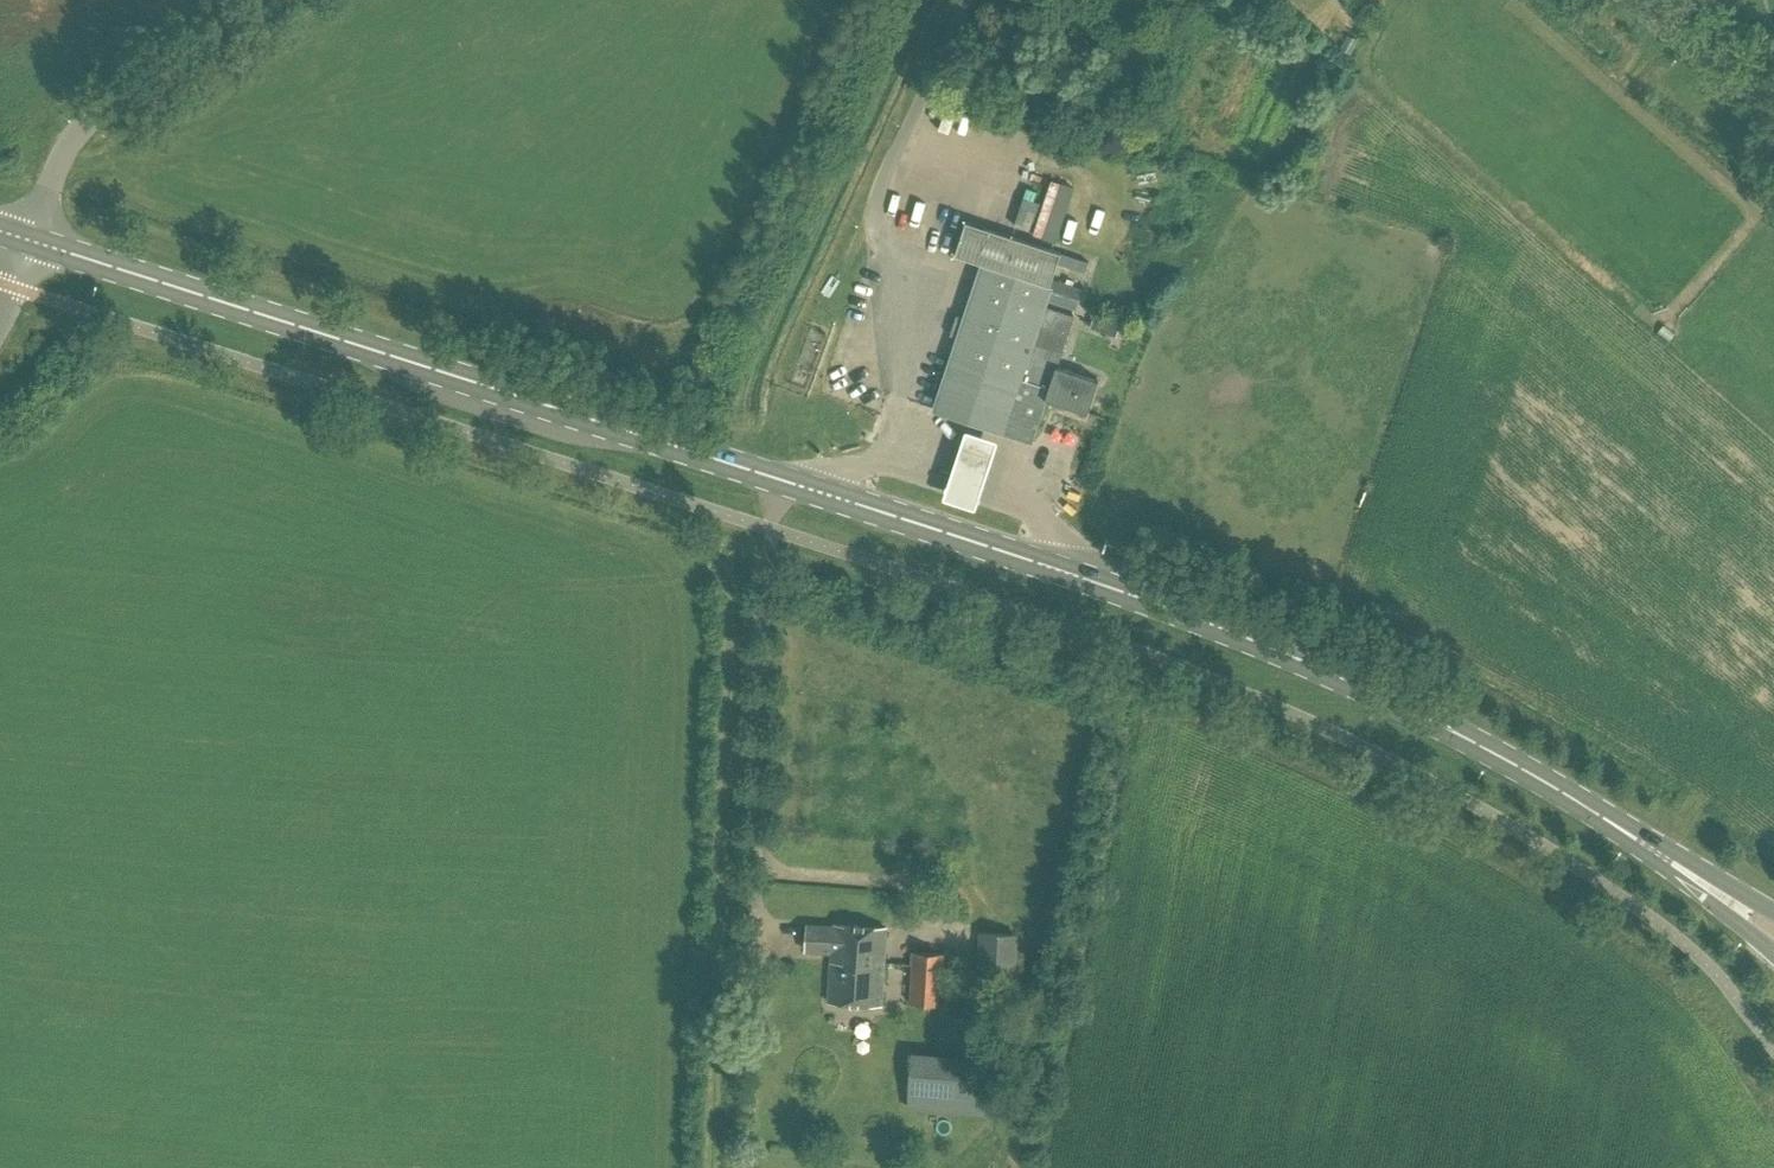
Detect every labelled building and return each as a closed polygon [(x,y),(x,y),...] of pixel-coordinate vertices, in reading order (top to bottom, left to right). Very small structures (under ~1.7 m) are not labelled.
[(1056,242),(1074,186),(1061,182),(1042,238),(1056,242)] [(1029,230),(1038,203),(1023,198),(1014,225),(1029,230)] [(1075,310),(1081,289),(1052,280),(1061,252),(966,221),(955,255),(983,264),(966,318),(960,316),(958,322),(956,327),(961,329),(935,409),(1032,441),(1046,399),(1088,413),(1099,380),(1058,367),(1075,315),(1044,305),(1046,302),(1075,310)] [(872,305),(854,311),(858,324),(876,317),(872,305)] [(1108,319),(1095,314),(1090,328),(1103,332),(1108,319)] [(1008,440),(974,430),(952,500),(987,511),(1008,440)] [(882,1005),(886,928),(834,925),(834,928),(808,927),(807,949),(833,951),(830,1002),(882,1005)] [(1015,982),(1018,934),(979,932),(976,980),(1015,982)] [(941,1005),(945,953),(912,951),(908,1002),(941,1005)] [(986,1115),(991,1058),(912,1052),(907,1109),(986,1115)]
